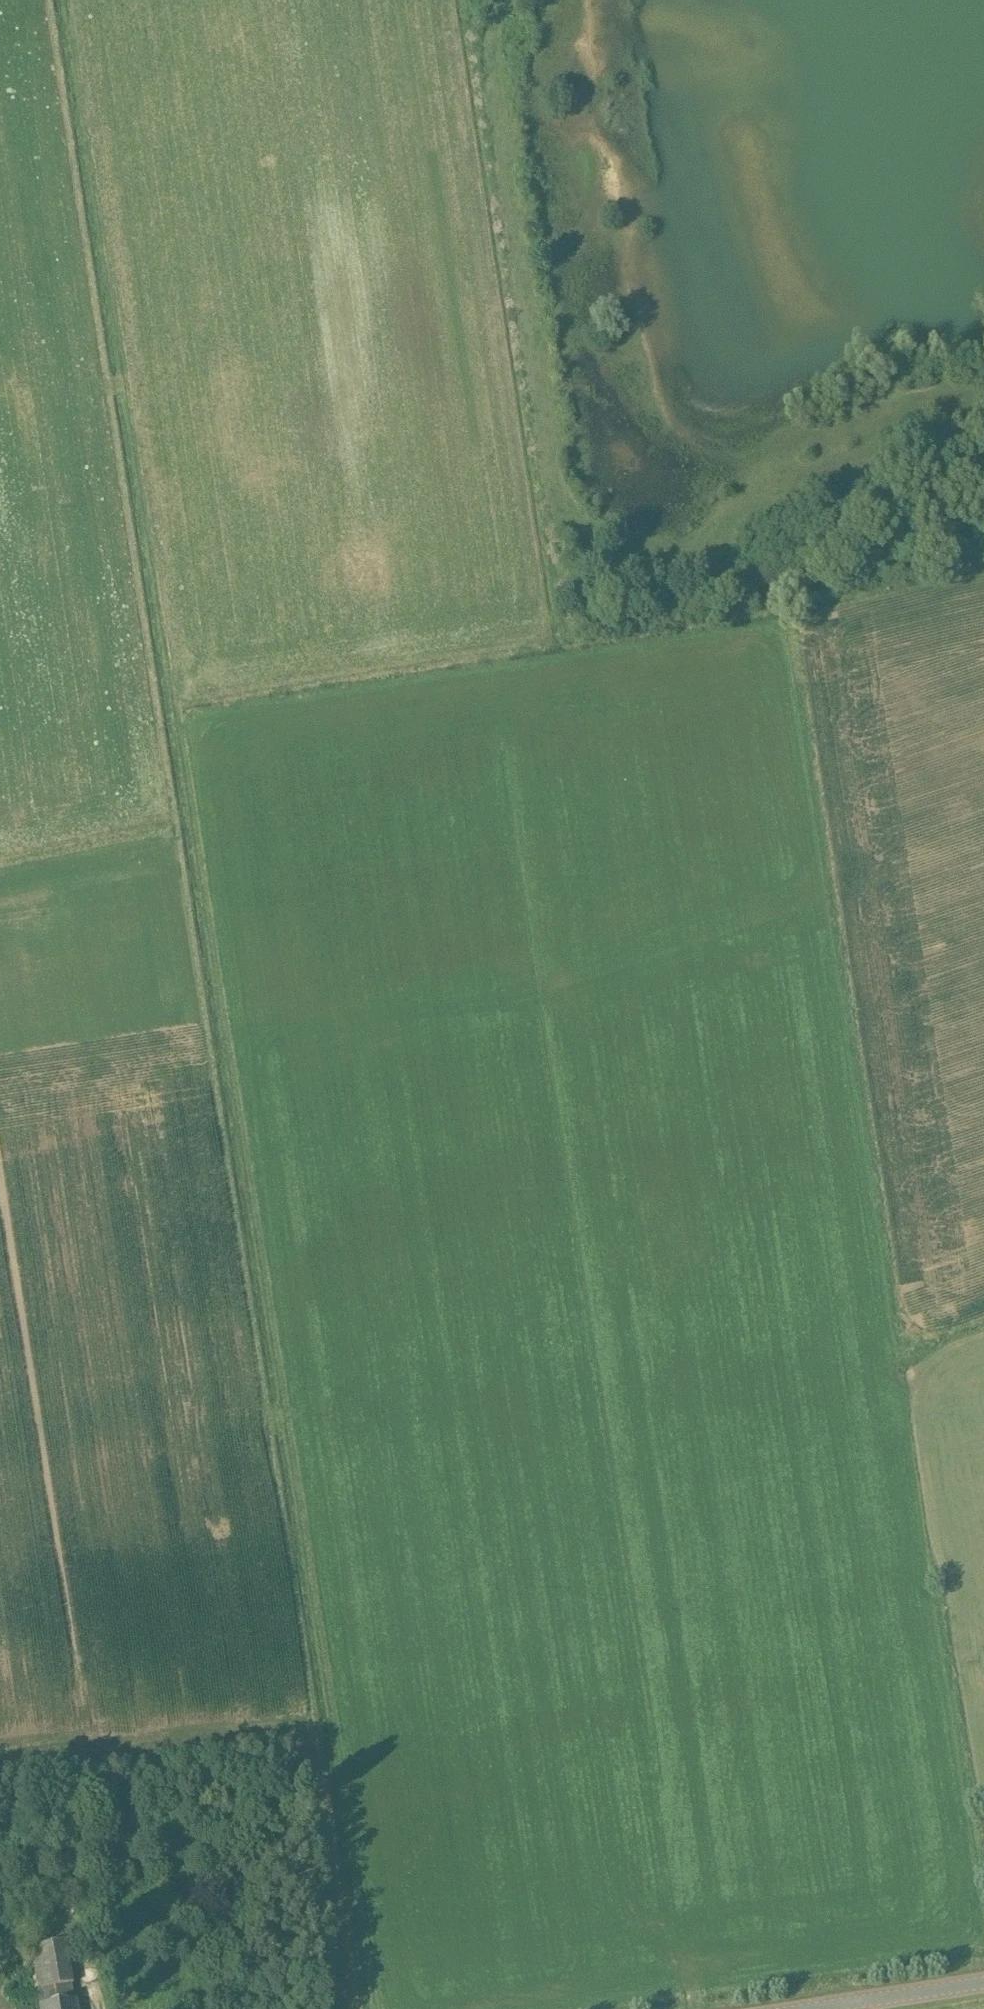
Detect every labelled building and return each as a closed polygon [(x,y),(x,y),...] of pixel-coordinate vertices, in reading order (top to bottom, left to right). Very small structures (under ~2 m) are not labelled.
[(30,1946),(38,1989),(74,1983),(67,1940),(30,1946)] [(41,2008),(78,2008),(76,1999),(40,2006),(41,2008)]
